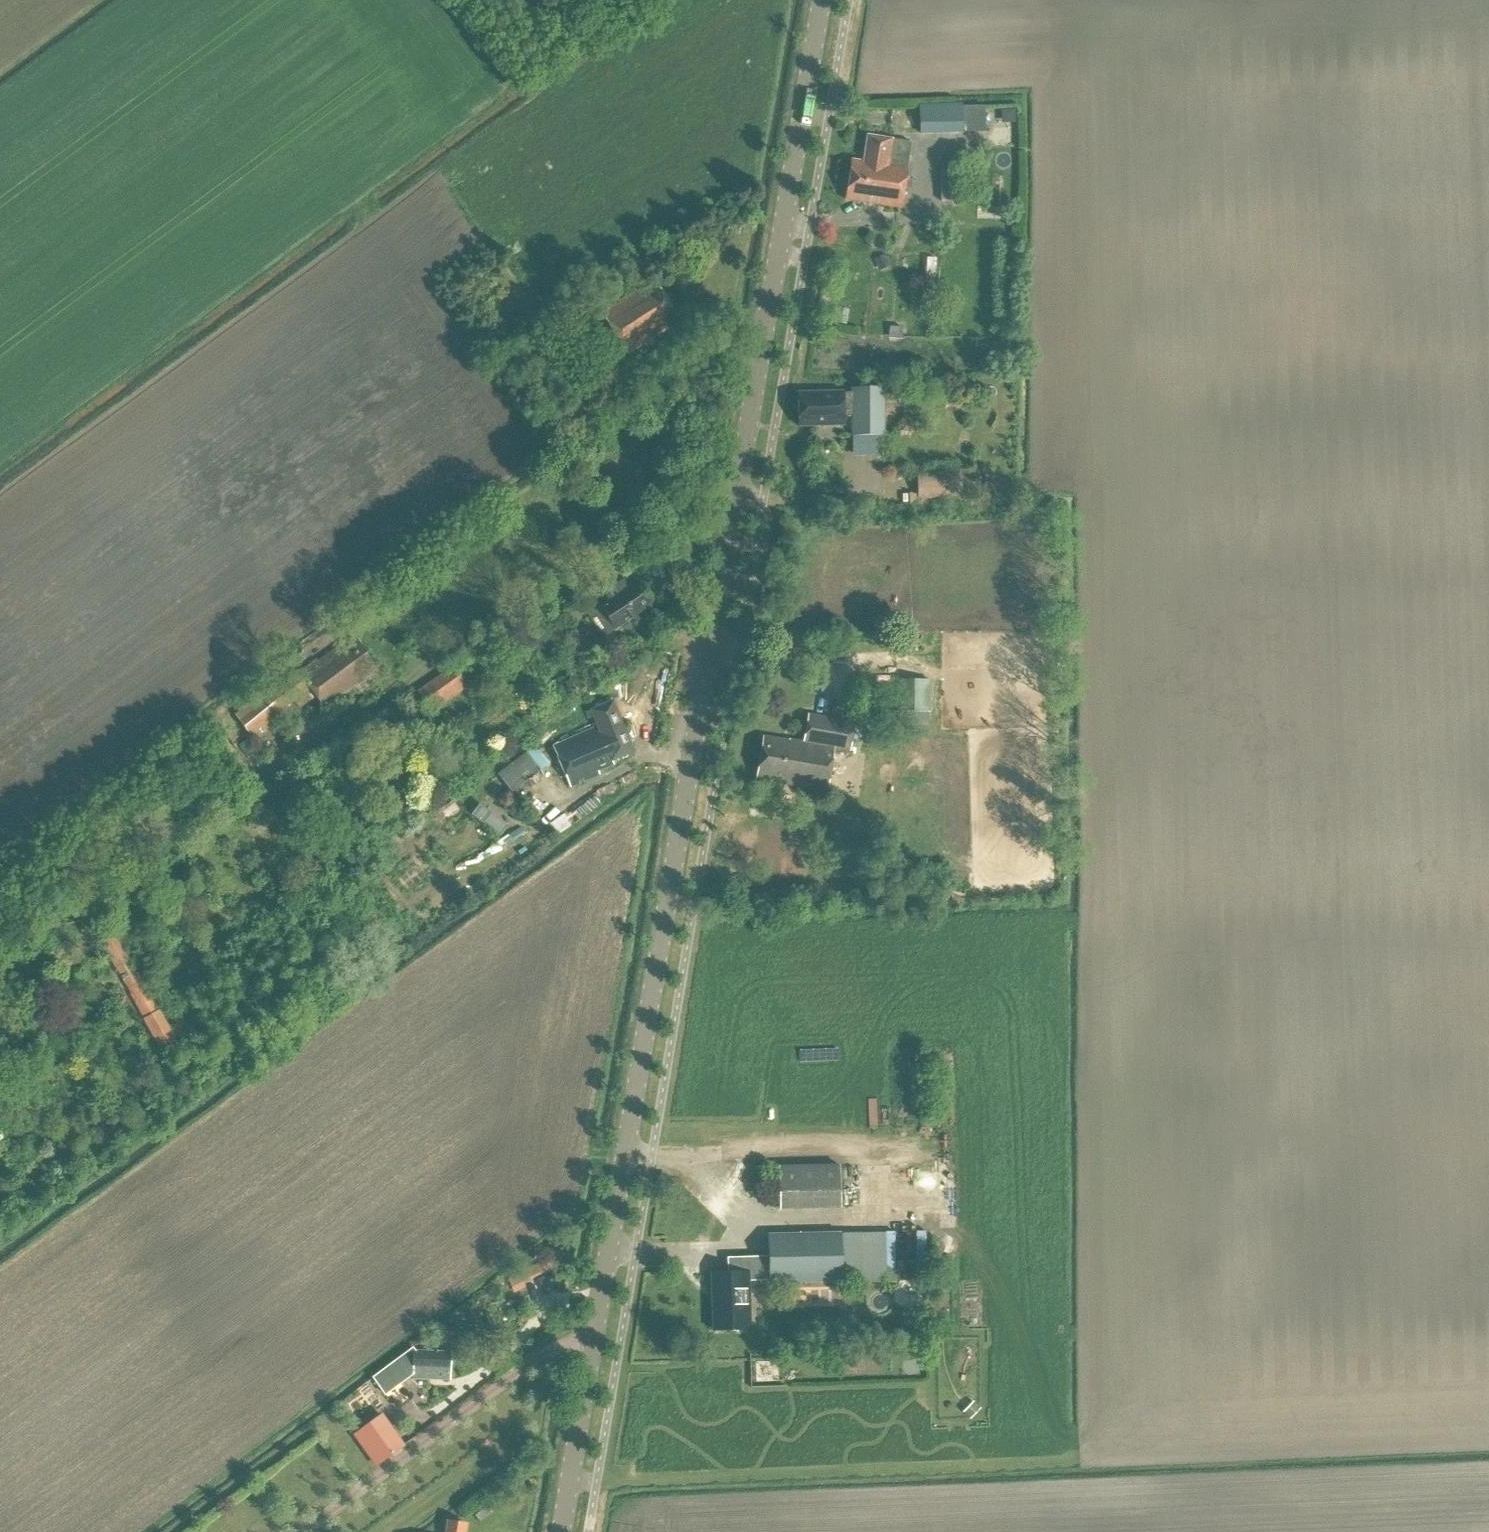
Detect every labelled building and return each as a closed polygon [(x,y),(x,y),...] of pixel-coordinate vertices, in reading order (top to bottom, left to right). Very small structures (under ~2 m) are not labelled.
[(960,109),(920,109),(920,114),(897,113),(896,128),(920,129),(920,137),(960,137),(960,109)] [(1002,125),(1016,124),(1015,110),(1001,111),(1002,125)] [(901,213),(911,146),(867,139),(863,166),(851,164),(844,204),(901,213)] [(883,256),(874,260),(878,268),(887,264),(883,256)] [(642,284),(637,275),(630,279),(635,288),(642,284)] [(671,318),(675,314),(654,286),(636,297),(634,294),(601,317),(628,358),(675,326),(671,318)] [(842,392),(798,394),(799,427),(843,426),(843,418),(852,417),(853,436),(884,436),(883,388),(851,389),(851,394),(842,394),(842,392)] [(960,468),(916,470),(917,497),(961,496),(960,468)] [(652,606),(636,583),(600,609),(615,631),(652,606)] [(325,712),(378,674),(353,639),(330,655),(331,658),(315,669),(314,667),(300,677),(298,675),(273,693),(272,691),(235,717),(253,742),(289,716),(286,710),(295,704),(299,711),(313,702),(307,694),(310,691),(325,712)] [(468,690),(452,668),(417,693),(433,714),(468,690)] [(930,713),(930,681),(900,681),(900,713),(930,713)] [(597,730),(553,749),(570,788),(598,776),(597,772),(613,766),(611,762),(633,752),(612,704),(590,714),(597,730)] [(855,726),(808,719),(803,746),(789,743),(788,745),(763,740),(756,782),(778,786),(778,788),(827,796),(834,753),(850,755),(855,726)] [(539,772),(526,755),(498,777),(511,795),(539,772)] [(479,804),(471,815),(499,836),(507,825),(479,804)] [(758,817),(760,806),(750,804),(749,816),(758,817)] [(141,984),(129,962),(114,936),(100,944),(158,1048),(173,1040),(144,987),(143,987),(141,984)] [(840,1211),(839,1168),(778,1169),(779,1213),(840,1211)] [(926,1280),(925,1232),(915,1232),(916,1281),(926,1280)] [(842,1282),(841,1234),(841,1233),(767,1235),(768,1257),(727,1259),(727,1272),(710,1272),(711,1332),(751,1331),(750,1282),(769,1281),(769,1285),(842,1283),(842,1282)] [(894,1233),(886,1233),(886,1281),(895,1281),(894,1233)] [(412,1381),(450,1382),(451,1356),(413,1354),(414,1350),(373,1379),(386,1397),(412,1378),(412,1381)] [(374,1468),(375,1468),(401,1449),(404,1446),(386,1422),(382,1415),(351,1437),(374,1468)]
